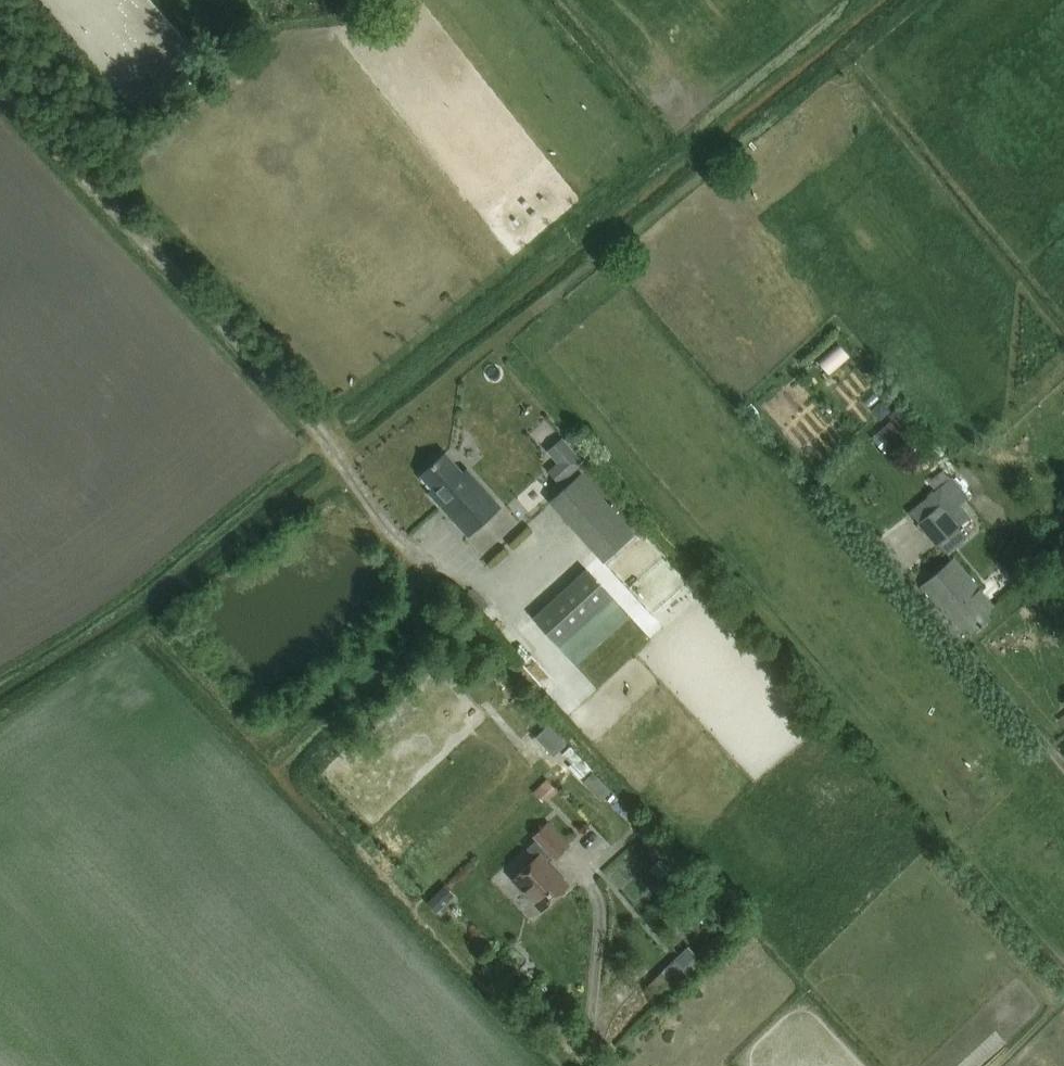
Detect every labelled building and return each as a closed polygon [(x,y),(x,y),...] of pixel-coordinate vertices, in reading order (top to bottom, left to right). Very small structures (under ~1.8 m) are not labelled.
[(894,447),(913,431),(899,414),(880,430),(894,447)] [(559,484),(583,462),(561,437),(547,450),(558,461),(547,471),(559,484)] [(445,453),(421,476),(433,489),(429,493),(468,536),(500,507),(467,470),(463,473),(445,453)] [(603,562),(636,534),(581,472),(549,501),(603,562)] [(909,511),(919,522),(918,524),(937,546),(938,545),(946,555),(966,539),(957,528),(970,517),(960,505),(969,497),(951,477),(909,511)] [(953,558),(921,586),(951,621),(952,620),(962,632),(968,627),(973,632),(990,618),(985,612),(993,605),(953,558)] [(613,599),(586,569),(532,617),(559,648),(613,599)] [(548,725),(535,738),(553,757),(566,744),(548,725)] [(548,823),(534,837),(537,840),(528,848),(536,857),(513,879),(541,910),(568,884),(547,862),(553,857),(555,859),(569,846),(548,823)] [(450,882),(432,900),(443,910),(460,893),(450,882)] [(688,946),(643,987),(659,1004),(704,964),(688,946)]
